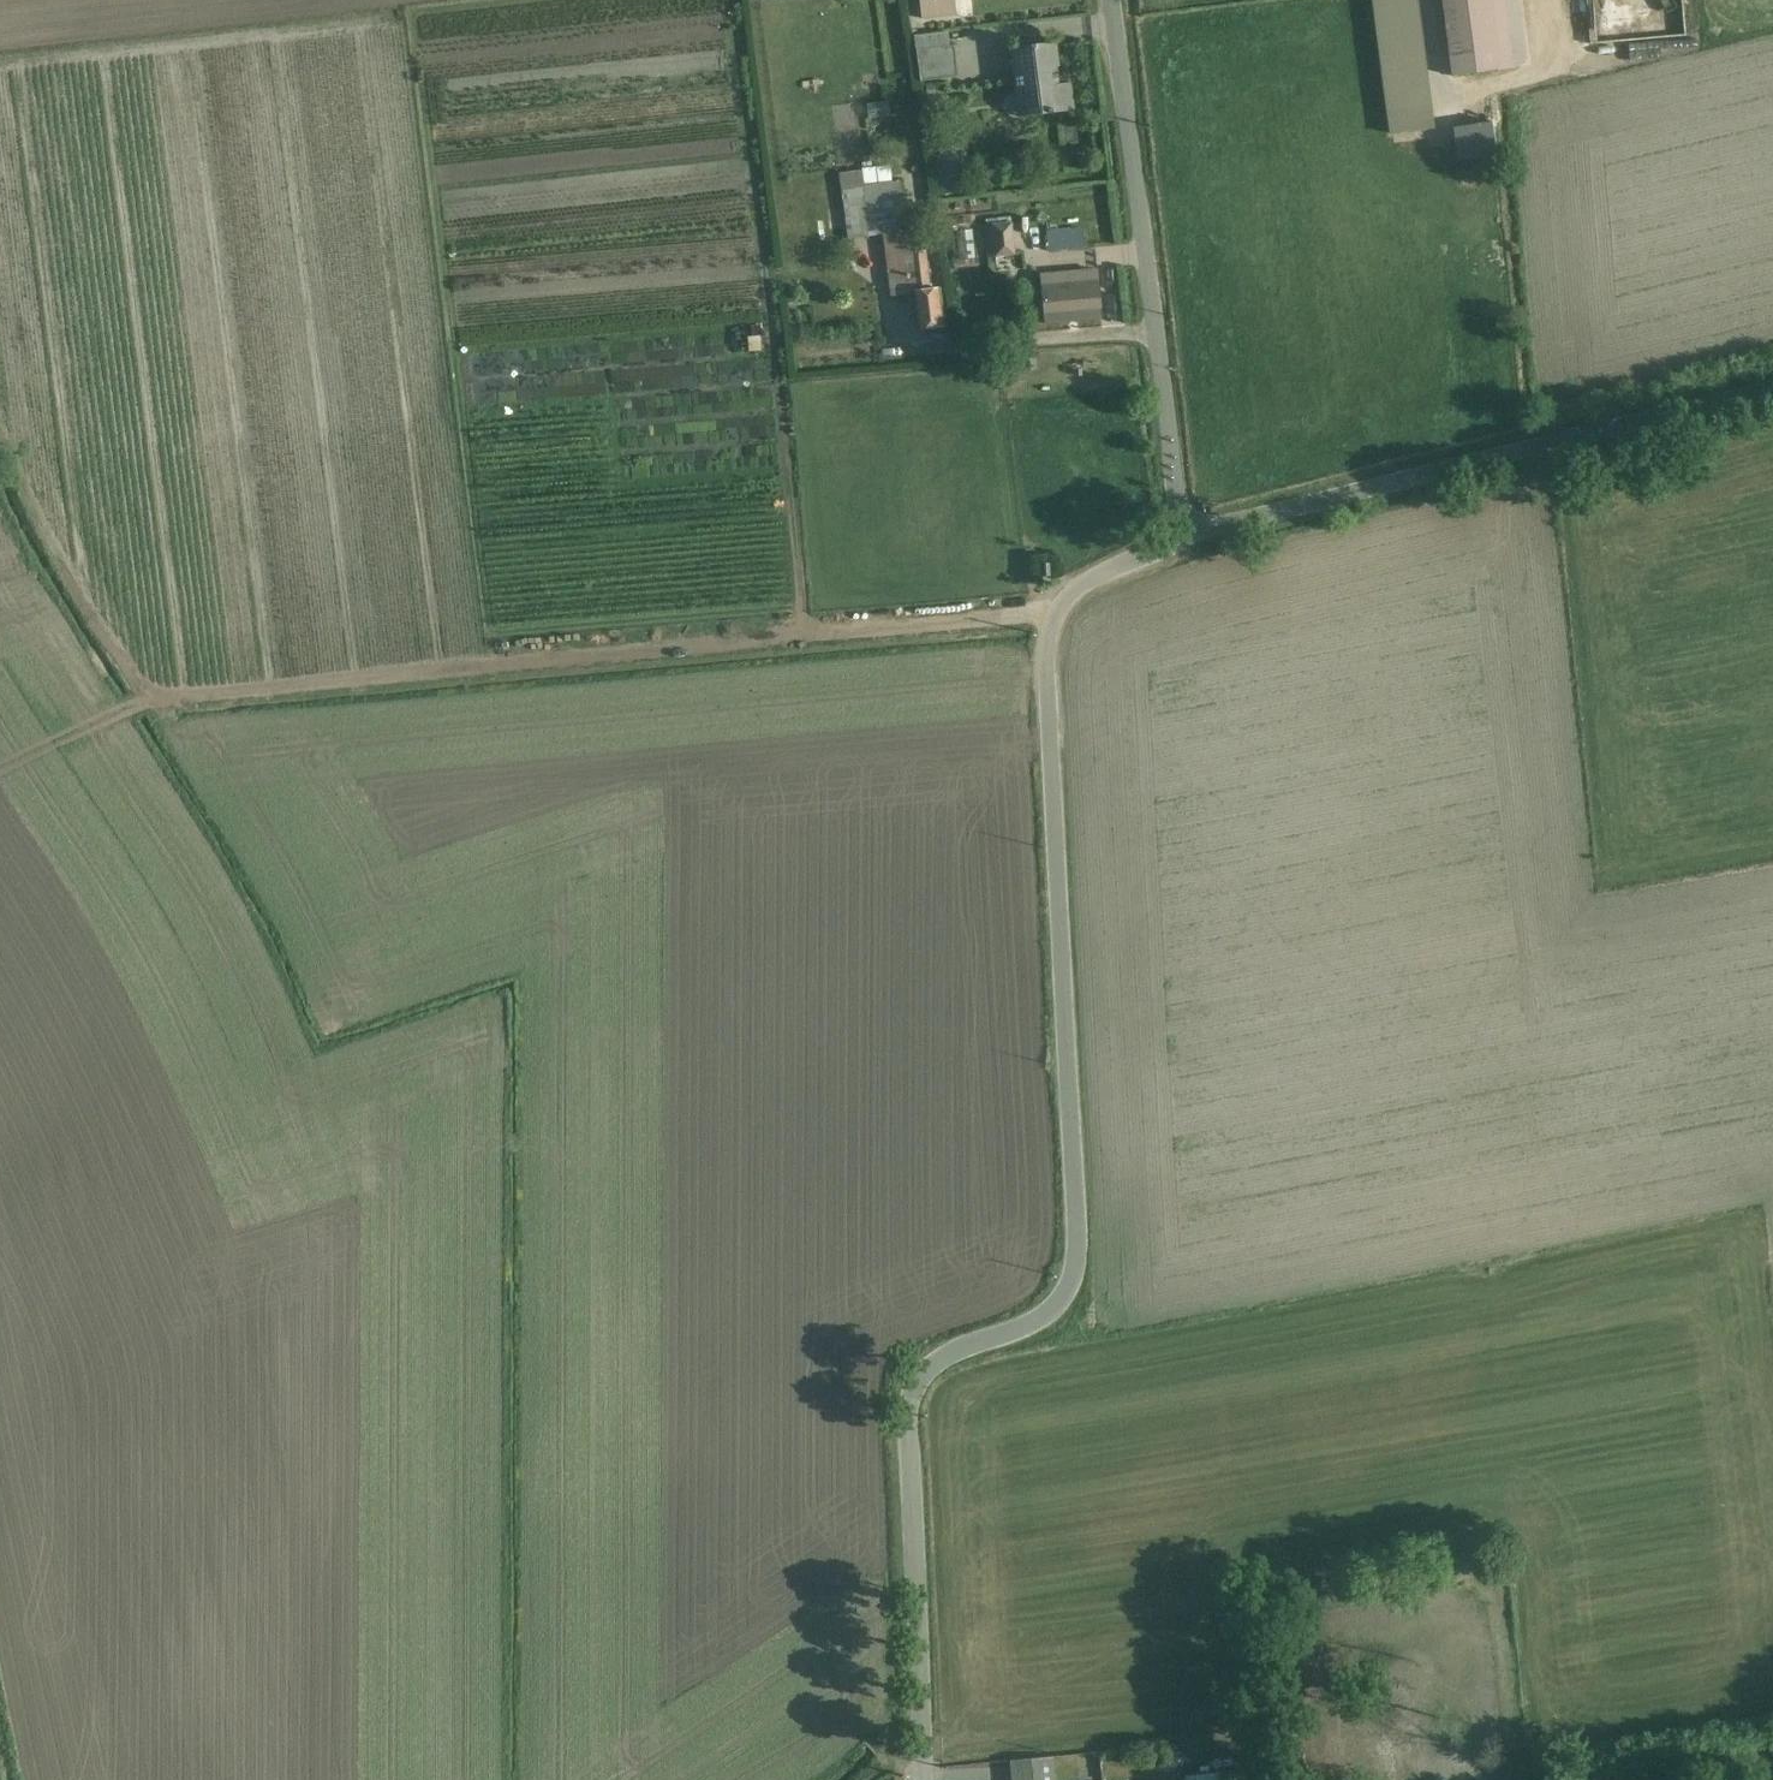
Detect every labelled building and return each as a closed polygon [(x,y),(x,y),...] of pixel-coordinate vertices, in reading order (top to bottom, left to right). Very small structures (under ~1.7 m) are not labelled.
[(962,16),(960,0),(907,0),(909,21),(962,16)] [(1456,77),(1512,70),(1502,0),(1445,0),(1456,77)] [(1021,117),(1074,110),(1070,83),(1061,85),(1055,40),(1012,46),(1021,117)] [(968,43),(930,50),(938,94),(977,86),(968,43)] [(903,101),(886,106),(891,119),(907,114),(903,101)] [(1499,184),(1497,167),(1520,164),(1516,132),(1474,138),(1479,172),(1484,171),(1486,186),(1499,184)] [(961,180),(976,180),(975,157),(960,157),(961,180)] [(1037,257),(1036,227),(993,228),(995,274),(1028,273),(1027,258),(1037,257)] [(1064,229),(1064,255),(1102,254),(1102,229),(1064,229)] [(1047,326),(1103,320),(1098,271),(1041,276),(1047,326)] [(920,330),(944,327),(939,285),(914,288),(920,330)] [(1048,563),(1037,563),(1037,577),(1048,577),(1048,563)] [(1031,1764),(1031,1779),(1072,1779),(1072,1763),(1031,1764)]
